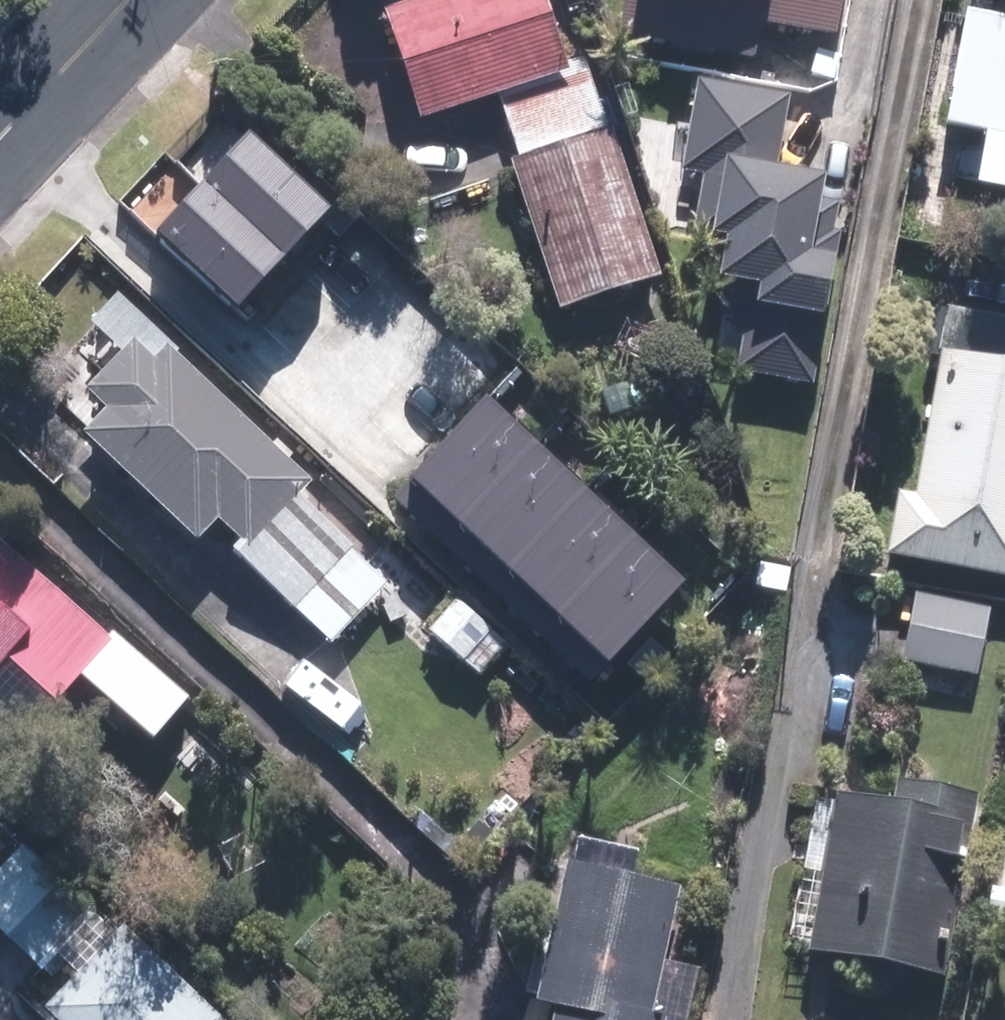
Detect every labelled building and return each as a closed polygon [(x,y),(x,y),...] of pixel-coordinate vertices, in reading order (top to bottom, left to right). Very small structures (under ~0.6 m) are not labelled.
[(600,98),(586,55),(571,59),(551,0),(449,0),(396,17),(431,123),(505,99),(514,128),(600,98)] [(755,57),(762,18),(829,29),(834,0),(622,0),(617,33),(755,57)] [(1004,191),(1004,20),(977,16),(955,128),(997,136),(986,187),(1004,191)] [(736,365),(802,377),(837,194),(816,190),(819,174),(775,166),(789,90),(700,74),(683,164),(702,167),(692,223),(718,228),(704,300),(747,308),(736,365)] [(600,98),(514,128),(527,163),(518,166),(568,313),(667,280),(617,131),(613,132),(600,98)] [(282,253),(329,202),(251,131),(204,183),(282,253)] [(235,305),(282,253),(204,183),(157,234),(235,305)] [(1004,580),(1004,319),(960,311),(925,502),(907,498),(897,560),(1004,580)] [(243,553),(338,645),(395,587),(306,501),(318,488),(179,353),(166,367),(146,349),(101,396),(120,415),(95,438),(208,547),(229,524),(251,545),(243,553)] [(405,478),(457,524),(533,441),(481,394),(405,478)] [(457,524),(508,571),(584,487),(533,441),(457,524)] [(508,571),(559,617),(636,533),(584,487),(508,571)] [(34,745),(91,681),(160,743),(197,702),(121,634),(117,640),(8,544),(15,535),(0,521),(0,715),(34,745)] [(559,617),(611,663),(687,580),(636,533),(559,617)] [(908,661),(983,677),(997,611),(922,595),(908,661)] [(436,632),(485,676),(511,647),(462,602),(436,632)] [(855,978),(892,986),(896,969),(950,978),(983,798),(904,784),(900,807),(846,798),(817,955),(859,962),(855,978)] [(12,814),(0,803),(0,827),(12,814)] [(10,853),(0,843),(0,863),(10,853)] [(63,883),(25,849),(0,875),(0,929),(10,939),(63,883)] [(688,891),(580,867),(566,929),(549,924),(533,996),(549,1000),(548,1007),(572,1012),(570,1019),(658,1019),(688,891)] [(10,939),(45,972),(60,954),(84,977),(52,1009),(64,1019),(224,1019),(127,927),(119,938),(63,883),(10,939)] [(1004,919),(1004,893),(998,892),(994,917),(1004,919)]
